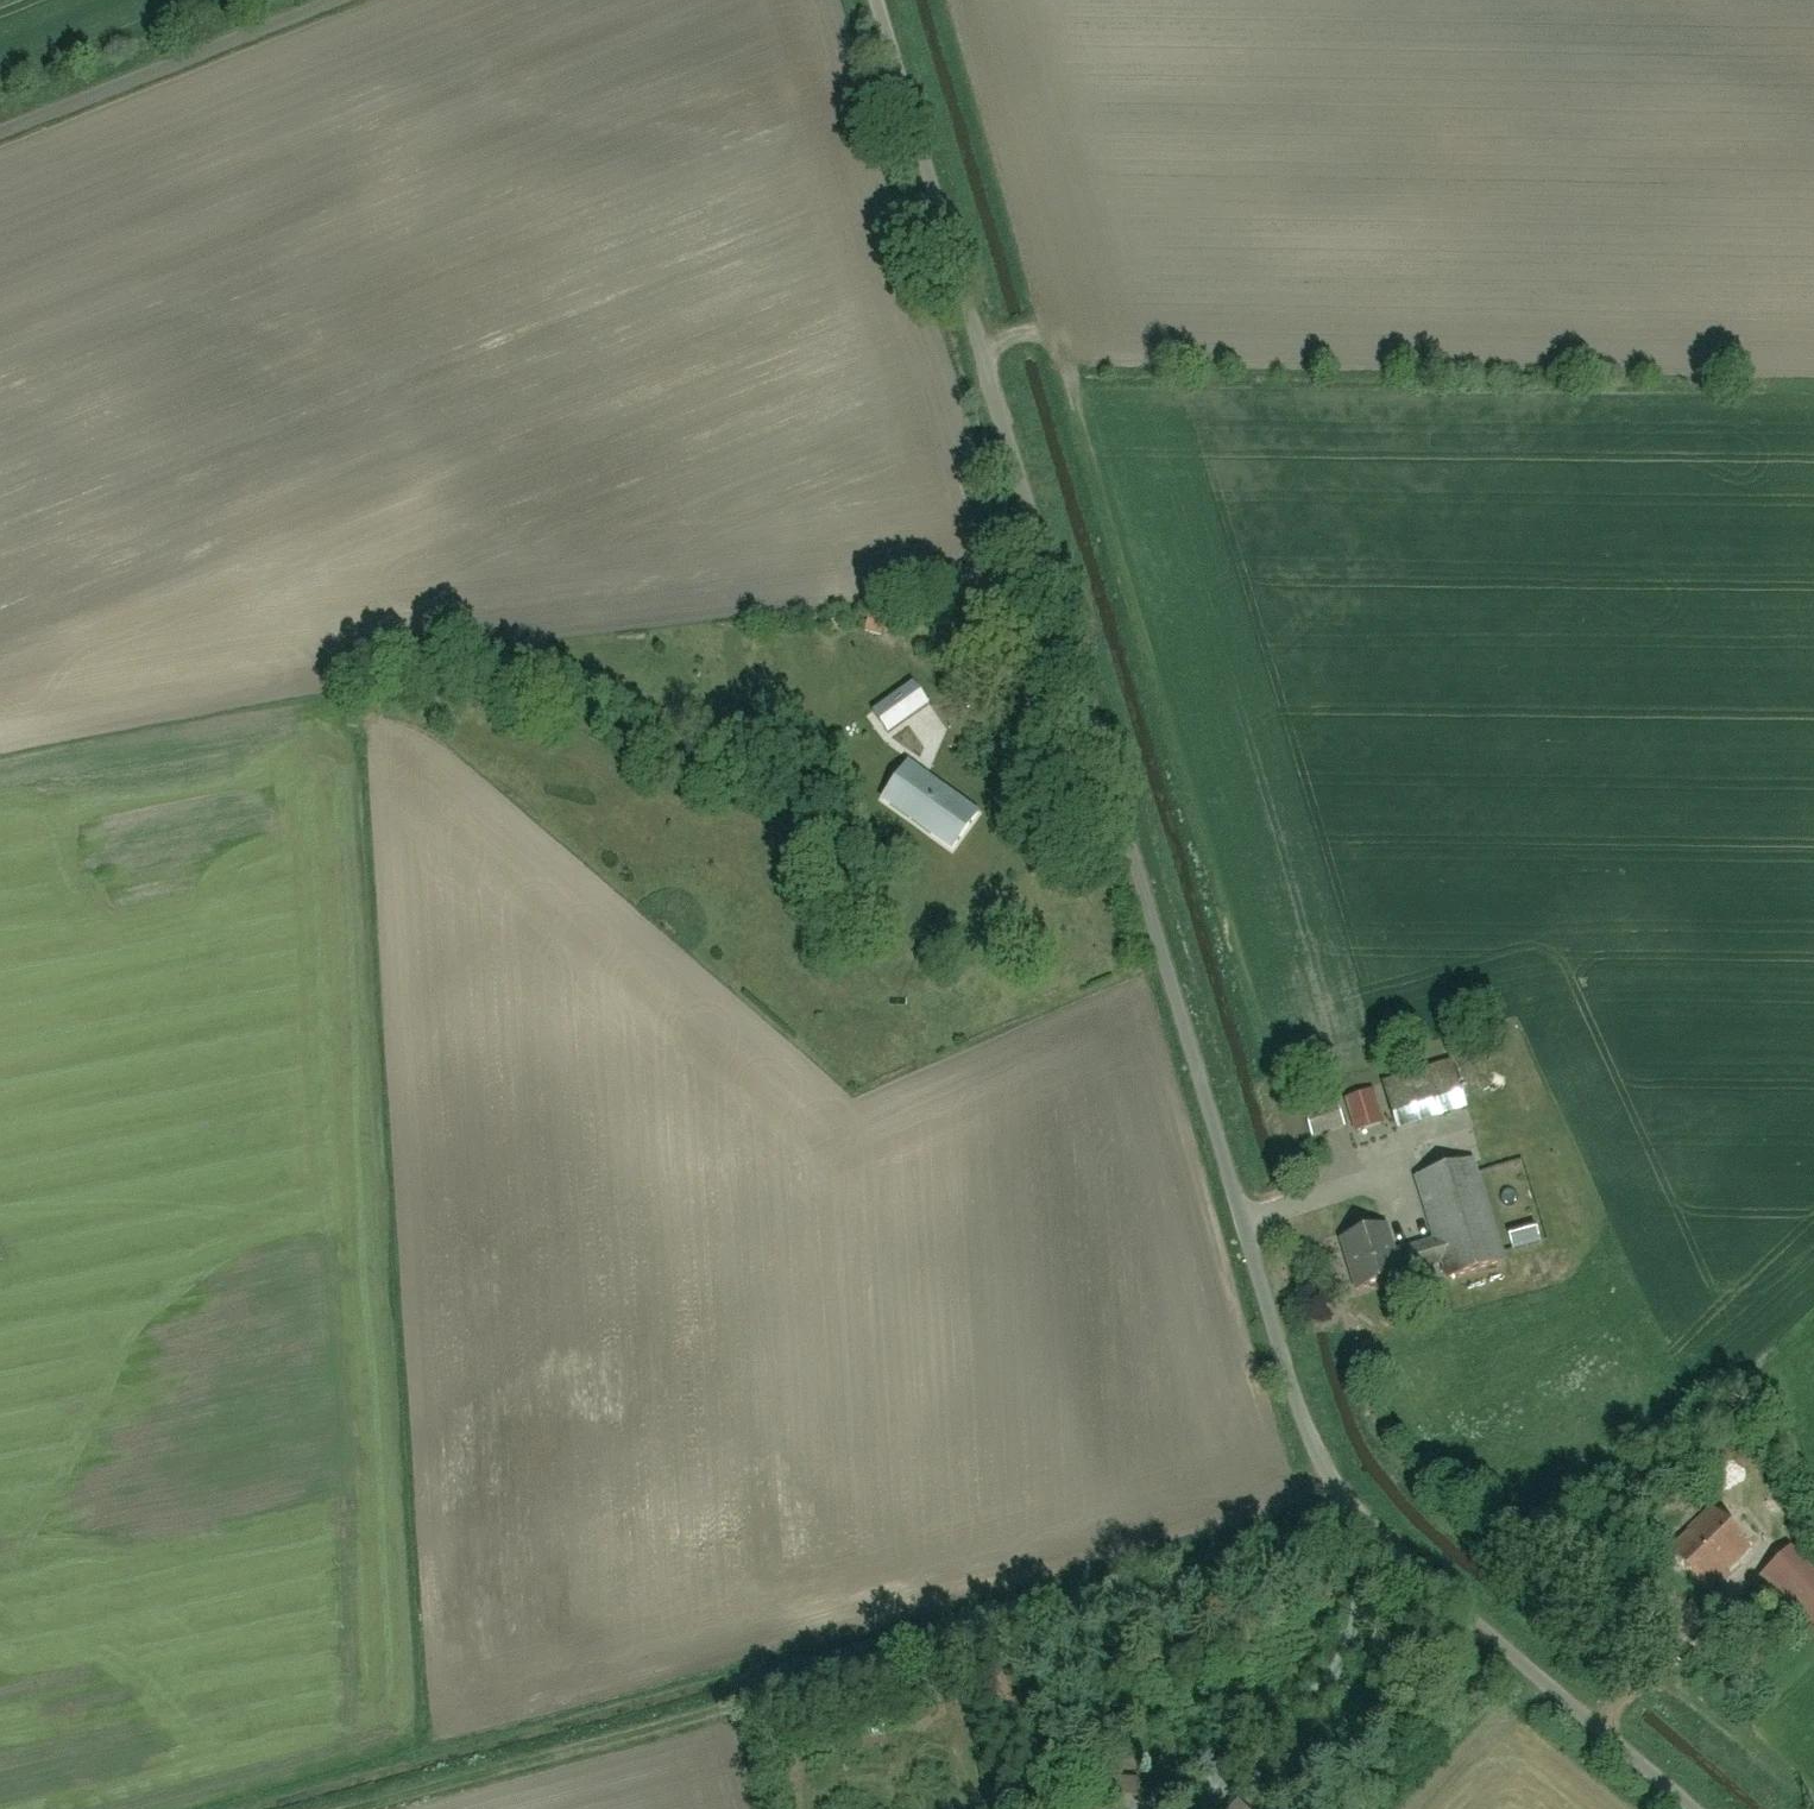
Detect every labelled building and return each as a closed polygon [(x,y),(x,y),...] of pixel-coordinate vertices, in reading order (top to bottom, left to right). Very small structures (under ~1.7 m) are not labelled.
[(932,659),(853,668),(858,712),(937,703),(932,659)] [(919,740),(886,761),(929,831),(962,810),(919,740)] [(1468,1052),(1377,1079),(1390,1120),(1455,1100),(1453,1091),(1477,1083),(1468,1052)] [(1351,1098),(1318,1107),(1325,1131),(1358,1121),(1351,1098)] [(1463,1157),(1409,1173),(1426,1235),(1387,1246),(1381,1224),(1343,1235),(1359,1291),(1399,1280),(1397,1274),(1435,1263),(1440,1281),(1493,1266),(1463,1157)] [(1704,1508),(1662,1547),(1701,1589),(1744,1550),(1704,1508)] [(1779,1551),(1745,1585),(1804,1644),(1813,1633),(1813,1586),(1779,1551)] [(1068,1808),(1122,1808),(1118,1795),(1141,1796),(1145,1781),(1105,1781),(1064,1790),(1068,1808)]
